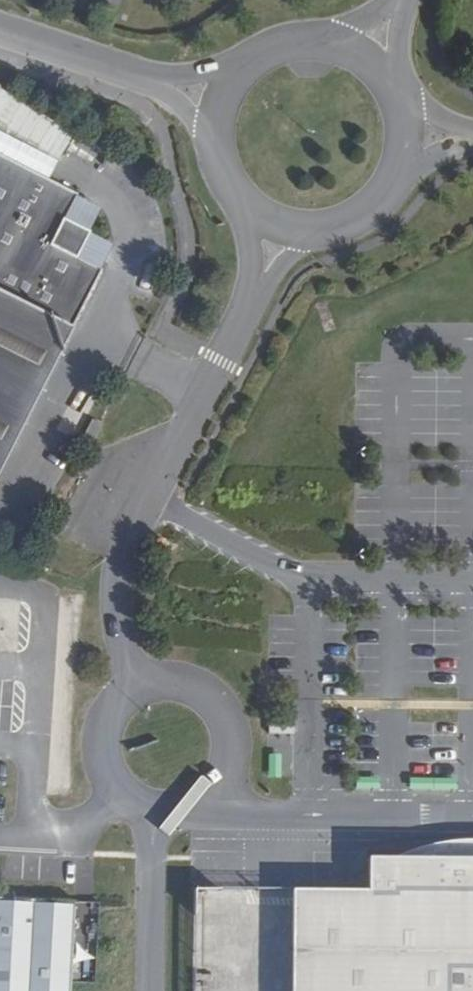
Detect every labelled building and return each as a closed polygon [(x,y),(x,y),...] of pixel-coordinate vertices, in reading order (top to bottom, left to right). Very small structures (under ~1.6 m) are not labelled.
[(0,165),(0,464),(95,276),(71,263),(83,238),(59,226),(71,201),(0,165)] [(99,424),(90,419),(81,436),(91,441),(99,424)] [(456,836),(417,843),(393,853),(365,853),(192,885),(192,990),(472,990),(472,835),(456,836)] [(74,902),(0,898),(0,990),(70,990),(74,902)]
